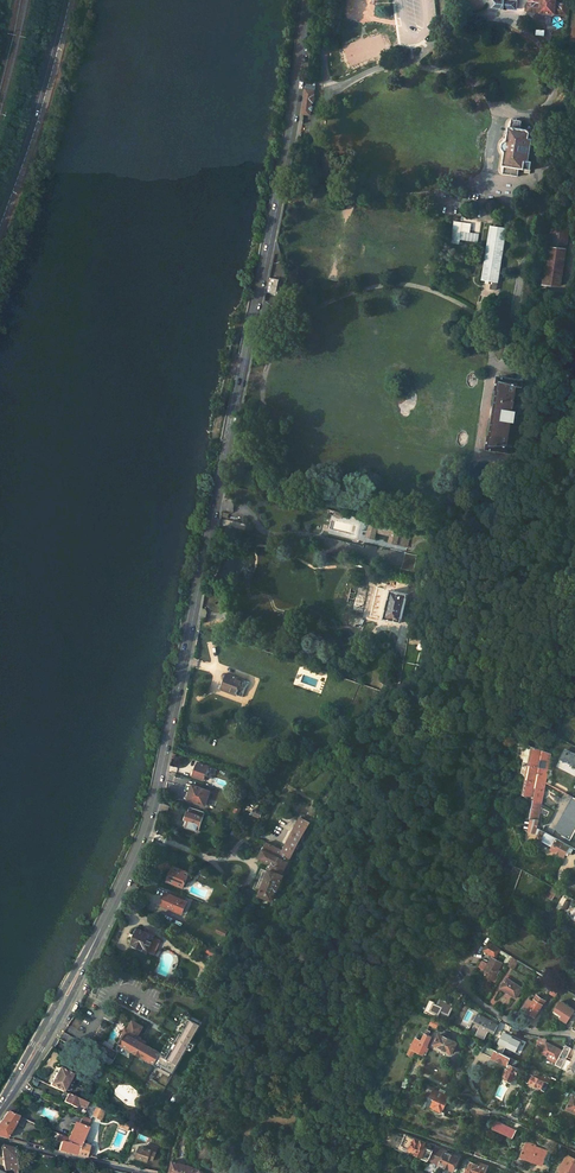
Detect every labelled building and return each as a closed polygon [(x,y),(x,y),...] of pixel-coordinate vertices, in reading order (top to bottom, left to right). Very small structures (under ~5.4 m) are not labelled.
[(517,9),(517,0),(493,0),(493,7),(517,9)] [(567,15),(568,5),(567,5),(567,3),(563,3),(563,2),(562,1),(559,1),(559,0),(541,0),(541,2),(528,1),(527,11),(567,15)] [(308,79),(303,113),(310,114),(312,102),(314,102),(315,94),(314,94),(315,90),(316,86),(314,86),(315,80),(308,79)] [(505,166),(504,174),(518,177),(520,168),(525,169),(526,161),(529,162),(533,139),(530,139),(531,131),(522,129),(523,121),(513,119),(511,127),(508,142),(507,142),(506,142),(504,143),(503,144),(503,145),(502,147),(503,148),(503,150),(504,151),(506,152),(507,152),(504,166),(505,166)] [(470,232),(471,223),(454,221),(452,240),(478,242),(479,233),(470,232)] [(496,290),(506,229),(502,228),(502,226),(497,225),(497,228),(492,227),(483,280),(492,281),(490,289),(496,290)] [(561,286),(565,250),(551,248),(546,284),(561,286)] [(276,293),(279,278),(270,277),(267,291),(276,293)] [(525,381),(499,376),(488,449),(513,453),(514,447),(513,447),(514,443),(509,442),(518,386),(523,387),(525,381)] [(233,453),(242,454),(243,450),(241,450),(243,443),(236,441),(233,453)] [(345,513),(335,510),(334,516),(343,519),(345,513)] [(372,520),(368,536),(375,538),(377,532),(392,535),(390,542),(403,545),(403,544),(407,529),(372,520)] [(407,529),(403,544),(408,545),(412,531),(407,529)] [(378,617),(385,589),(378,587),(371,615),(378,617)] [(402,623),(409,594),(391,590),(384,618),(402,623)] [(223,681),(220,690),(237,697),(243,699),(247,687),(245,686),(247,681),(228,674),(225,674),(223,675),(222,676),(222,679),(223,681)] [(527,745),(523,764),(529,765),(523,794),(533,797),(527,830),(537,834),(538,828),(541,813),(547,816),(550,811),(542,807),(546,783),(552,754),(527,745)] [(567,749),(565,748),(560,759),(574,766),(574,763),(563,757),(567,749)] [(567,749),(563,757),(574,763),(574,753),(567,749)] [(198,762),(193,777),(204,781),(209,766),(198,762)] [(192,786),(187,800),(205,807),(210,792),(192,786)] [(556,830),(563,834),(562,837),(566,839),(567,836),(571,839),(574,831),(574,799),(572,797),(556,830)] [(189,808),(185,821),(188,822),(186,828),(198,833),(205,813),(189,808)] [(255,809),(253,814),(255,814),(254,816),(257,818),(258,816),(260,817),(262,812),(260,812),(261,810),(256,808),(256,810),(255,809)] [(272,865),(259,895),(272,900),(276,891),(277,892),(284,875),(283,874),(296,847),(310,823),(300,818),(283,851),(266,843),(259,858),(272,865)] [(547,833),(538,828),(537,834),(539,835),(544,837),(547,833)] [(539,835),(537,839),(542,842),(542,841),(552,847),(552,848),(564,856),(570,846),(547,833),(544,837),(539,835)] [(174,866),(168,881),(182,888),(189,873),(174,866)] [(553,888),(548,897),(552,900),(557,890),(553,888)] [(165,900),(163,905),(182,913),(187,902),(166,894),(164,899),(165,900)] [(215,933),(225,936),(227,930),(217,926),(215,933)] [(139,929),(132,944),(148,951),(155,954),(161,940),(154,936),(139,929)] [(492,981),(502,964),(494,958),(494,957),(495,957),(500,949),(488,942),(483,950),(493,956),(489,963),(490,964),(486,971),(484,976),(485,977),(483,981),(491,986),(494,982),(492,981)] [(206,952),(218,957),(220,952),(209,946),(206,952)] [(513,957),(509,966),(514,969),(519,961),(513,957)] [(523,988),(507,978),(501,987),(508,992),(507,993),(516,999),(523,988)] [(561,986),(556,983),(551,993),(556,996),(561,986)] [(542,1005),(545,1001),(536,997),(534,1000),(542,1005)] [(431,1011),(439,1015),(441,1011),(446,1014),(448,1010),(451,1012),(454,1005),(441,998),(438,1005),(431,1001),(427,1009),(425,1013),(430,1015),(431,1011)] [(542,1005),(534,1000),(527,1011),(536,1016),(542,1005)] [(574,1011),(561,1002),(555,1011),(563,1016),(561,1019),(567,1023),(574,1011)] [(498,1026),(488,1021),(488,1019),(479,1014),(475,1022),(482,1026),(477,1035),(484,1039),(489,1031),(494,1033),(498,1026)] [(127,1034),(121,1044),(157,1064),(155,1066),(160,1069),(161,1067),(174,1074),(203,1024),(190,1016),(168,1055),(164,1051),(162,1054),(148,1046),(150,1043),(138,1036),(143,1026),(133,1021),(128,1029),(126,1027),(123,1032),(127,1034)] [(438,1030),(440,1030),(441,1028),(447,1031),(449,1027),(432,1018),(429,1025),(438,1030)] [(423,1054),(432,1037),(425,1033),(421,1041),(415,1038),(408,1054),(412,1056),(415,1051),(423,1054)] [(506,1047),(515,1052),(517,1048),(521,1041),(504,1033),(498,1043),(499,1044),(496,1050),(502,1053),(506,1047)] [(457,1043),(439,1034),(434,1044),(452,1053),(457,1043)] [(568,1054),(571,1048),(565,1045),(561,1052),(552,1047),(553,1046),(545,1042),(540,1052),(548,1057),(547,1058),(556,1063),(555,1064),(561,1067),(568,1054)] [(482,1043),(480,1049),(482,1050),(481,1052),(483,1052),(483,1053),(508,1066),(512,1058),(502,1053),(496,1050),(482,1043)] [(93,1059),(82,1053),(79,1058),(83,1060),(84,1059),(91,1063),(93,1059)] [(515,1053),(512,1058),(518,1061),(526,1065),(528,1060),(517,1055),(515,1053)] [(502,1076),(504,1077),(504,1079),(511,1083),(516,1074),(517,1074),(519,1070),(511,1066),(512,1064),(516,1066),(518,1061),(512,1058),(508,1066),(507,1067),(509,1068),(508,1069),(506,1068),(502,1076)] [(63,1092),(71,1074),(58,1068),(49,1086),(63,1092)] [(545,1091),(551,1078),(543,1074),(540,1080),(534,1076),(536,1071),(532,1068),(526,1082),(528,1083),(529,1082),(541,1088),(541,1090),(545,1091)] [(147,1089),(160,1096),(166,1087),(152,1079),(147,1089)] [(443,1112),(449,1097),(444,1095),(446,1091),(440,1089),(439,1092),(434,1090),(427,1104),(435,1108),(435,1109),(435,1110),(435,1111),(436,1111),(436,1112),(437,1112),(437,1113),(438,1113),(439,1113),(440,1113),(441,1112),(442,1111),(443,1112)] [(574,1089),(569,1099),(571,1100),(566,1109),(574,1113),(574,1090),(574,1089)] [(68,1094),(65,1102),(77,1107),(78,1105),(84,1108),(87,1103),(68,1094)] [(361,1102),(362,1110),(371,1108),(369,1101),(361,1102)] [(512,1113),(517,1115),(520,1109),(515,1106),(512,1113)] [(94,1111),(92,1117),(101,1120),(105,1111),(96,1107),(94,1111)] [(7,1138),(15,1123),(23,1126),(26,1119),(18,1116),(7,1111),(3,1118),(0,1122),(0,1136),(7,1138)] [(83,1117),(80,1124),(88,1127),(91,1120),(83,1117)] [(516,1131),(496,1121),(493,1128),(513,1138),(516,1131)] [(81,1143),(88,1127),(80,1124),(75,1123),(69,1138),(67,1143),(80,1146),(81,1143)] [(433,1151),(428,1149),(428,1148),(424,1146),(426,1142),(404,1134),(401,1134),(394,1131),(385,1144),(396,1148),(395,1149),(416,1158),(418,1155),(430,1160),(431,1157),(433,1151)] [(69,1138),(59,1133),(57,1140),(61,1141),(61,1142),(67,1143),(69,1138)] [(76,1155),(80,1146),(67,1143),(61,1142),(59,1150),(76,1155)] [(533,1144),(527,1142),(522,1157),(543,1165),(548,1152),(533,1146),(533,1144)] [(86,1157),(87,1157),(90,1146),(81,1143),(80,1146),(76,1155),(86,1157)] [(2,1145),(1,1146),(5,1170),(17,1168),(14,1148),(2,1145)] [(152,1151),(141,1146),(137,1157),(148,1161),(149,1158),(153,1160),(156,1153),(152,1151)] [(434,1164),(449,1171),(450,1168),(455,1170),(460,1158),(446,1152),(444,1158),(442,1157),(439,1156),(444,1151),(435,1147),(433,1151),(431,1157),(437,1159),(434,1164)] [(569,1155),(561,1171),(564,1172),(574,1172),(574,1158),(569,1155)] [(200,1169),(189,1164),(173,1160),(171,1172),(206,1172),(200,1169)] [(478,1165),(471,1162),(467,1172),(485,1172),(486,1172),(488,1166),(480,1162),(478,1165)]
